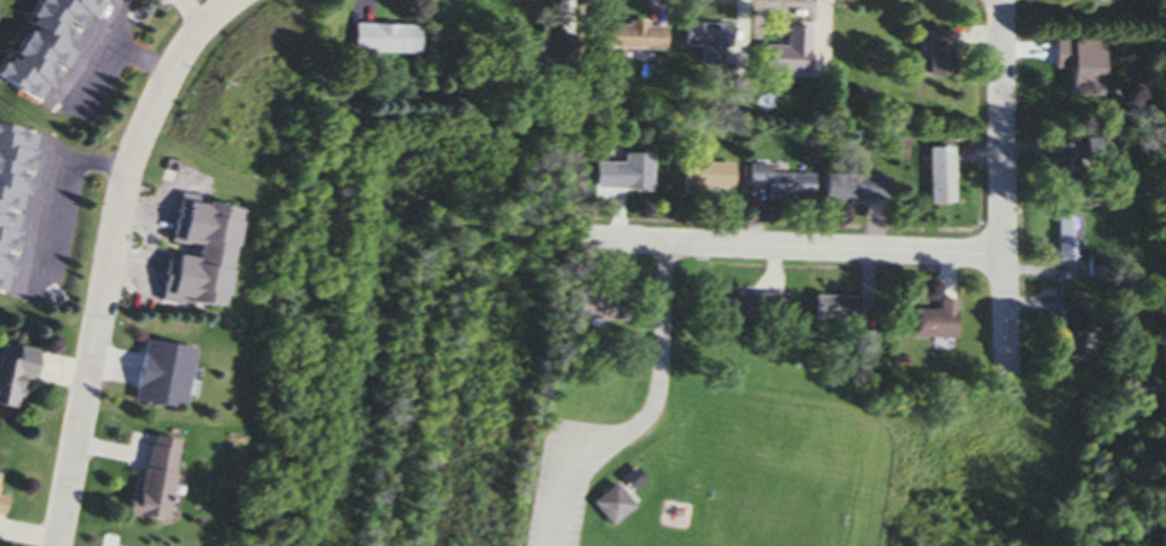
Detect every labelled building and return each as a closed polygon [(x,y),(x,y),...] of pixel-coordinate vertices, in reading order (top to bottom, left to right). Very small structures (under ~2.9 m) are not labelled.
[(58,109),(96,0),(24,0),(0,71),(0,89),(58,109)] [(678,60),(726,61),(727,24),(679,23),(678,60)] [(411,24),(347,24),(347,54),(411,54),(411,24)] [(607,24),(607,50),(658,50),(658,24),(607,24)] [(781,46),(755,45),(754,73),(805,76),(807,28),(782,27),(781,46)] [(554,63),(555,33),(508,31),(506,61),(554,63)] [(919,77),(946,77),(946,32),(919,32),(919,77)] [(1098,42),(1052,41),(1051,69),(1064,70),(1064,97),(1097,98),(1098,42)] [(0,128),(0,293),(2,293),(4,276),(14,277),(29,131),(0,128)] [(949,203),(949,148),(923,148),(923,203),(949,203)] [(645,154),(616,154),(616,163),(602,163),(602,191),(645,191),(645,154)] [(675,163),(675,189),(727,189),(727,163),(675,163)] [(766,173),(766,164),(743,164),(743,186),(762,186),(762,198),(811,199),(811,174),(766,173)] [(819,201),(887,201),(887,176),(819,176),(819,201)] [(1055,205),(1083,205),(1083,176),(1055,176),(1055,205)] [(210,309),(226,206),(169,197),(162,243),(184,246),(182,257),(159,253),(152,300),(210,309)] [(1056,262),(1081,262),(1081,215),(1056,215),(1056,262)] [(780,320),(780,293),(703,291),(703,319),(780,320)] [(1083,293),(1058,293),(1058,358),(1083,358),(1083,293)] [(607,294),(570,294),(570,320),(607,320),(607,294)] [(808,297),(808,323),(856,323),(856,297),(808,297)] [(906,311),(906,339),(952,339),(952,298),(935,298),(935,311),(906,311)] [(125,404),(175,410),(182,348),(132,342),(125,404)] [(24,350),(2,346),(0,358),(0,409),(14,411),(24,350)] [(113,515),(155,521),(165,441),(137,437),(129,498),(116,496),(113,515)] [(603,527),(628,509),(611,484),(586,502),(603,527)]
